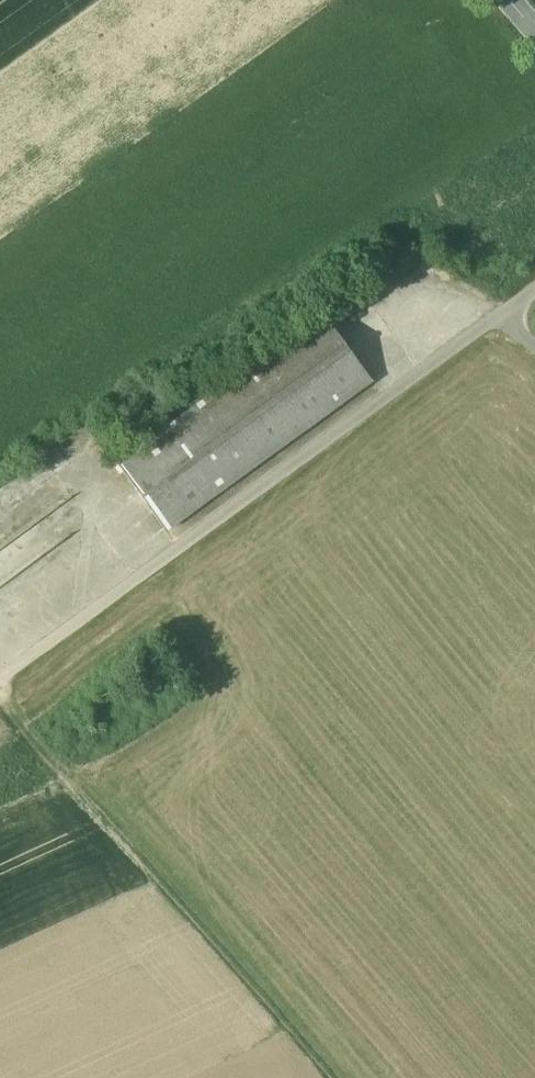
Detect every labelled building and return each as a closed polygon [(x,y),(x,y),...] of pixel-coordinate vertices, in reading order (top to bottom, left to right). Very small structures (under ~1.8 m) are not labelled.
[(323,314),(141,446),(189,513),(372,380),(323,314)] [(189,513),(141,446),(117,463),(166,530),(189,513)]
